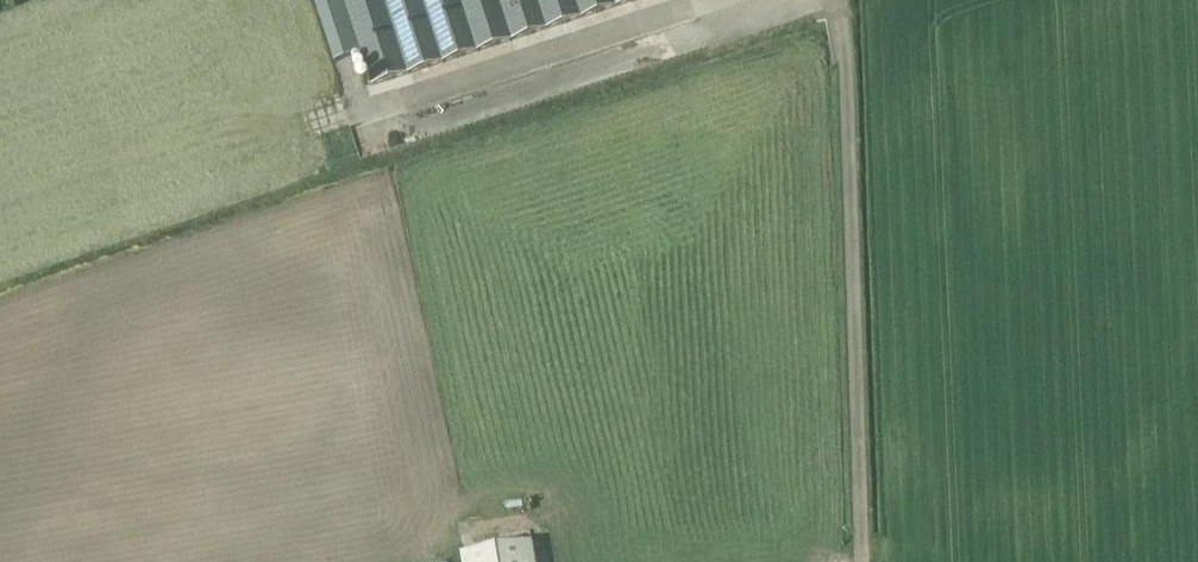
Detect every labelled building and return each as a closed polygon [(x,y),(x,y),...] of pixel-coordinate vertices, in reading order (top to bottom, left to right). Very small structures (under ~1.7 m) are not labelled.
[(371,87),(636,0),(342,0),(371,87)] [(463,561),(535,561),(532,543),(462,554),(463,561)]
